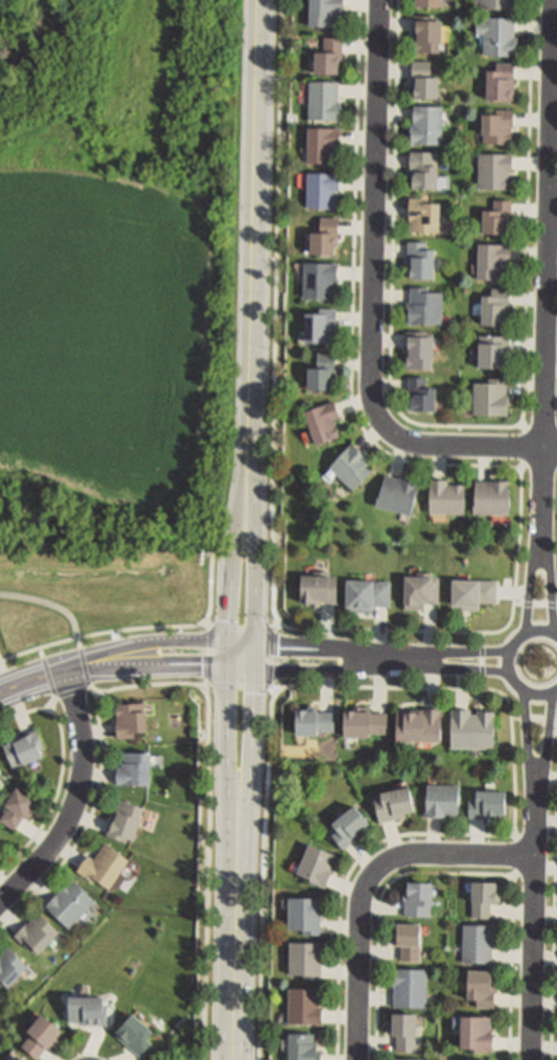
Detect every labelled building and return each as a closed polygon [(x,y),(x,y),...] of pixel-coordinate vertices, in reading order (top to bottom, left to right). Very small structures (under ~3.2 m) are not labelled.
[(310,22),(311,0),(344,0),(344,9),(340,8),(340,13),(336,13),(336,22),(310,22)] [(449,0),(415,0),(415,9),(449,9),(449,0)] [(475,11),(519,11),(519,0),(475,0),(475,11)] [(514,13),(513,52),(484,52),(484,31),(477,31),(477,17),(484,17),(485,13),(514,13)] [(439,48),(416,47),(416,15),(440,16),(439,48)] [(324,71),(316,71),(316,49),(323,49),(323,37),(342,37),(342,63),(339,63),(339,71),(324,71)] [(439,73),(439,94),(412,94),(412,72),(412,58),(430,59),(430,73),(439,73)] [(514,60),(514,65),(513,95),(488,95),(488,65),(496,65),(496,59),(514,60)] [(341,99),(341,116),(339,116),(339,117),(309,116),(310,79),(339,80),(339,99),(341,99)] [(442,104),(441,141),(414,141),(411,141),(412,121),(414,121),(414,104),(442,104)] [(513,107),(513,124),(512,123),(511,140),(483,140),(484,107),(512,107),(513,107)] [(341,126),(341,142),(336,142),(335,158),(308,158),(309,123),(336,124),(336,126),(341,126)] [(437,150),(437,183),(414,183),(414,167),(412,167),(411,150),(414,150),(437,150)] [(512,152),(512,168),(509,168),(509,186),(478,184),(479,151),(510,152),(512,152)] [(341,171),(340,188),(334,188),(334,204),(307,204),(308,170),(334,170),(341,171)] [(429,195),(429,199),(439,199),(439,229),(411,228),(411,199),(411,195),(429,195)] [(513,198),(512,219),(509,219),(509,229),(484,228),(485,205),(491,205),(493,198),(510,198),(513,198)] [(340,215),(339,239),(335,239),(334,250),(312,249),(313,228),(322,228),(322,214),(336,215),(340,215)] [(435,245),(435,274),(412,274),(413,260),(408,260),(408,245),(408,239),(427,239),(427,245),(435,245)] [(510,241),(510,259),(506,259),(506,266),(502,266),(502,275),(479,275),(479,241),(502,241),(506,241),(510,241)] [(339,261),(337,278),(333,277),(333,285),(335,285),(335,296),(333,295),(304,294),(306,260),(334,261),(339,261)] [(442,289),(441,321),(408,321),(408,289),(408,285),(432,285),(432,289),(442,289)] [(510,286),(510,313),(507,313),(507,321),(483,321),(483,291),(491,291),(491,286),(505,286),(510,286)] [(336,315),(335,341),(330,341),(307,340),(308,311),(330,312),(330,315),(336,315)] [(432,366),(407,366),(407,334),(434,334),(432,366)] [(510,335),(510,356),(507,355),(506,366),(479,365),(481,341),(484,341),(485,335),(507,335),(510,335)] [(335,353),(334,388),(309,388),(309,366),(318,366),(319,352),(335,353)] [(507,376),(507,381),(507,395),(510,395),(509,413),(506,413),(474,412),(474,380),(493,380),(493,376),(507,376)] [(429,377),(429,386),(437,386),(437,409),(412,409),(412,394),(407,394),(407,377),(412,377),(429,377)] [(334,400),(341,416),(333,418),(340,434),(317,443),(306,410),(328,403),(334,400)] [(374,467),(355,488),(330,464),(349,444),(353,440),(369,455),(365,460),(374,467)] [(377,502),(386,471),(420,479),(412,512),(377,502)] [(465,483),(464,511),(431,510),(431,481),(431,477),(448,478),(448,481),(465,483)] [(475,511),(476,478),(511,478),(511,511),(475,511)] [(303,598),(303,572),(339,573),(337,600),(303,598)] [(439,574),(438,602),(424,600),(424,606),(405,606),(406,573),(425,573),(425,574),(439,574)] [(498,577),(497,599),(482,599),(482,604),(478,604),(478,608),(461,607),(461,603),(453,603),(454,575),(483,576),(498,577)] [(348,582),(347,614),(375,614),(375,608),(393,608),(393,583),(348,582)] [(135,735),(118,736),(117,702),(134,702),(144,702),(145,728),(135,728),(135,735)] [(335,710),(334,728),(318,728),(318,731),(297,731),(297,706),(318,706),(318,710),(335,710)] [(398,737),(398,706),(442,707),(442,738),(398,737)] [(388,712),(387,731),(370,730),(370,734),(345,733),(346,707),(371,708),(371,711),(388,712)] [(452,750),(453,711),(472,712),(472,715),(477,716),(478,712),(487,712),(487,714),(497,714),(496,751),(452,750)] [(47,750),(23,761),(22,759),(12,763),(4,743),(14,739),(37,728),(47,750)] [(150,751),(150,782),(125,782),(121,782),(117,782),(117,764),(121,764),(121,759),(125,759),(125,751),(150,751)] [(459,782),(458,814),(427,813),(425,813),(425,798),(428,799),(428,782),(459,782)] [(38,801),(29,815),(27,813),(26,815),(24,814),(15,829),(0,819),(9,805),(7,803),(17,785),(37,797),(36,799),(38,801)] [(405,815),(380,821),(375,791),(399,787),(411,785),(415,808),(404,810),(405,815)] [(507,787),(507,811),(496,811),(496,817),(469,817),(469,797),(477,797),(477,787),(507,787)] [(144,806),(132,836),(127,834),(125,841),(106,833),(120,797),(139,805),(144,806)] [(372,824),(344,846),(333,833),(340,826),(334,820),(355,802),(362,810),(372,824)] [(105,841),(129,857),(109,886),(95,877),(92,880),(76,869),(80,866),(87,853),(94,857),(105,841)] [(327,883),(325,885),(310,880),(311,877),(297,870),(309,842),(335,853),(328,870),(332,871),(327,883)] [(68,926),(45,904),(70,877),(93,898),(68,926)] [(500,879),(500,901),(491,901),(490,915),(473,915),(473,900),(473,879),(500,879)] [(434,880),(432,902),(430,902),(430,915),(407,915),(404,915),(404,890),(407,890),(407,880),(430,880),(434,880)] [(321,927),(321,932),(303,932),(303,927),(289,927),(289,895),(322,895),(322,927),(321,927)] [(58,930),(39,951),(29,942),(26,946),(13,934),(17,930),(36,909),(58,930)] [(419,944),(419,958),(402,958),(402,944),(399,944),(399,920),(422,920),(422,944),(419,944)] [(463,960),(464,922),(493,922),(491,961),(463,960)] [(324,941),(324,958),(321,958),(321,973),(321,977),(304,977),(304,972),(289,972),(291,940),(322,941),(324,941)] [(1,976),(0,977),(0,951),(7,944),(20,957),(26,964),(8,982),(1,976)] [(426,1005),(394,1004),(394,967),(426,968),(426,1005)] [(495,997),(495,1005),(476,1004),(477,997),(469,996),(470,967),(494,967),(494,979),(496,979),(495,997)] [(322,1008),(321,1023),(319,1023),(288,1022),(289,986),(320,988),(319,1008),(322,1008)] [(112,1002),(111,1023),(104,1023),(82,1023),(82,1020),(70,1020),(70,993),(105,995),(104,1001),(112,1002)] [(59,1038),(54,1046),(51,1044),(49,1043),(38,1058),(22,1045),(33,1029),(29,1027),(43,1011),(63,1027),(57,1037),(59,1038)] [(152,1043),(141,1055),(116,1032),(127,1020),(133,1013),(135,1011),(151,1025),(149,1027),(153,1032),(146,1038),(152,1043)] [(418,1012),(417,1034),(415,1034),(414,1051),(396,1050),(398,1033),(393,1033),(393,1011),(418,1012)] [(494,1035),(494,1049),(490,1049),(476,1049),(476,1045),(463,1045),(463,1013),(491,1014),(490,1035),(494,1035)] [(321,1049),(321,1059),(289,1059),(289,1032),(317,1032),(316,1049),(321,1049)]
